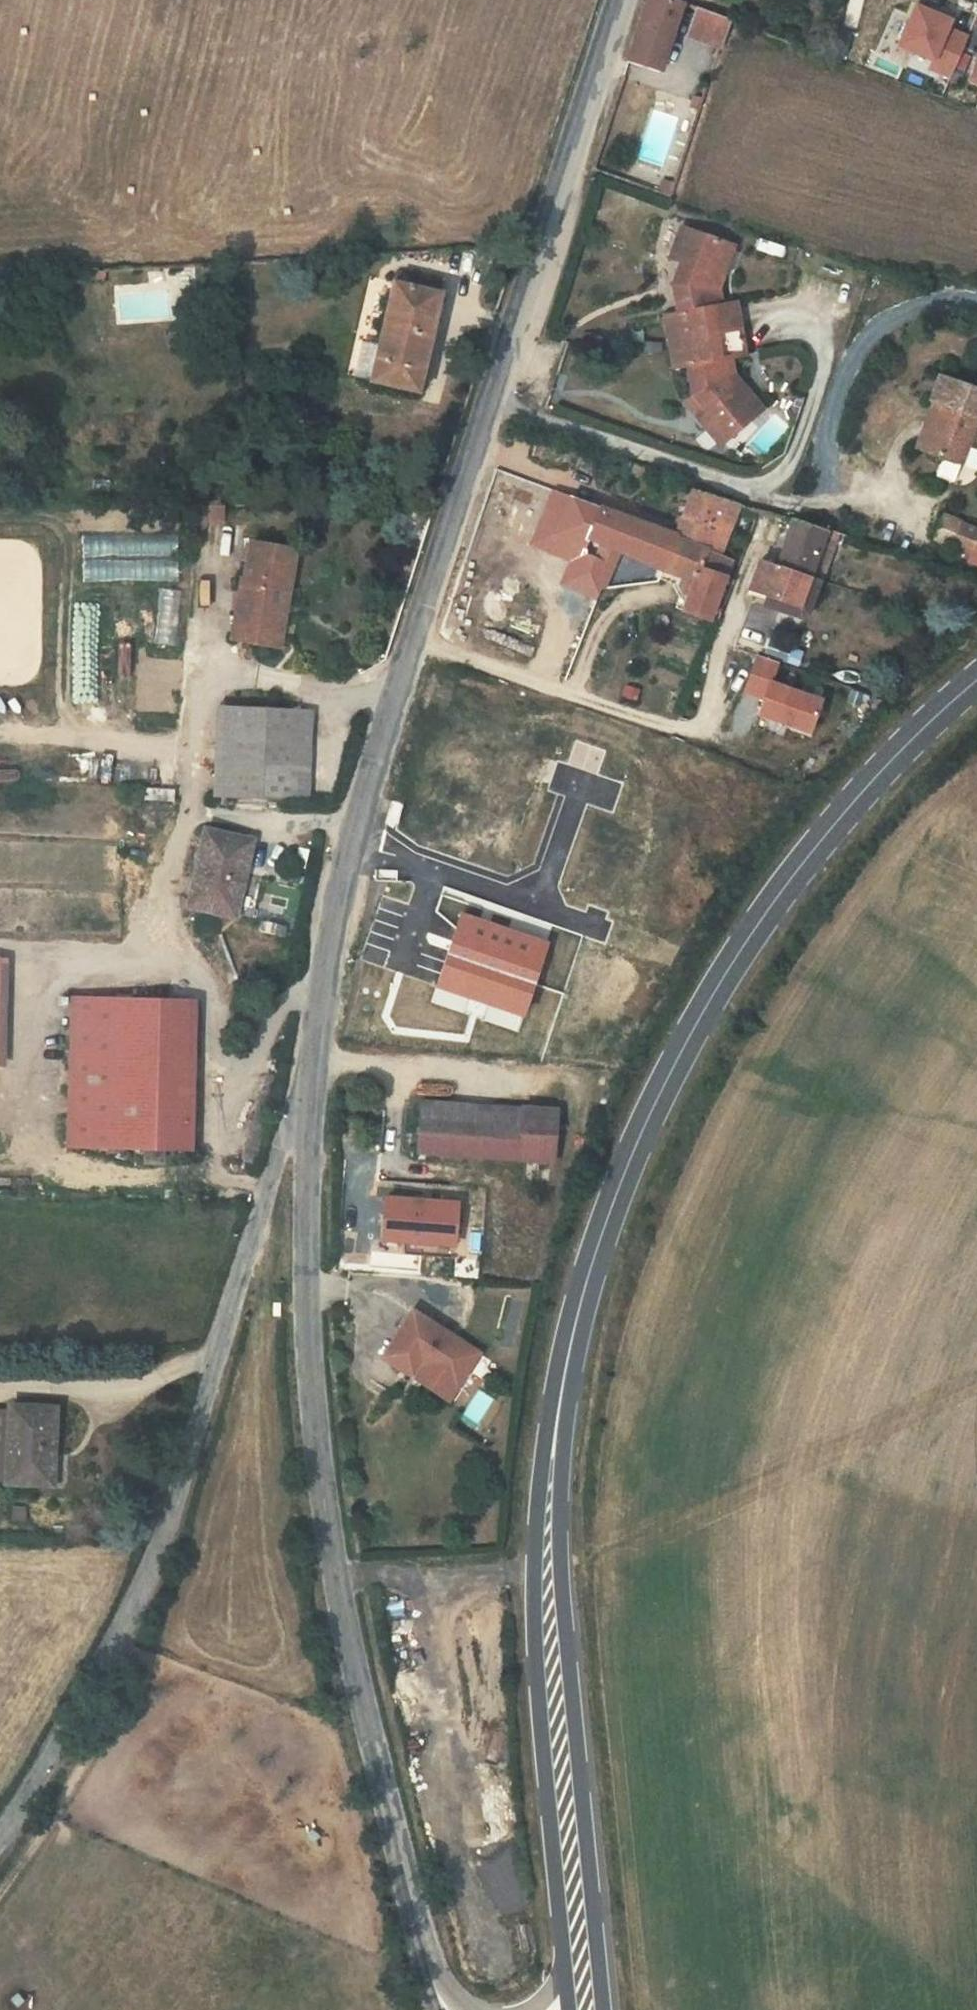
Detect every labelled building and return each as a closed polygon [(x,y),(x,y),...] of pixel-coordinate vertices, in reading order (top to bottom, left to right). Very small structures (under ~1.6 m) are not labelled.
[(683,2),(677,0),(647,0),(628,62),(659,72),(683,2)] [(897,49),(931,63),(928,70),(950,79),(968,37),(948,28),(951,20),(915,5),(897,49)] [(731,19),(716,13),(697,7),(688,35),(722,46),(731,19)] [(699,101),(697,99),(695,98),(692,98),(690,100),(689,103),(691,106),(694,107),(696,108),(698,105),(699,101)] [(678,339),(683,366),(688,365),(693,394),(708,412),(699,419),(719,443),(752,416),(732,392),(741,384),(735,376),(732,357),(744,355),(740,329),(715,333),(711,308),(721,306),(718,286),(721,278),(713,274),(723,243),(680,228),(670,258),(680,262),(673,285),(677,314),(674,315),(678,339)] [(731,246),(723,243),(713,274),(721,278),(727,277),(736,251),(734,250),(731,246)] [(104,271),(96,272),(94,281),(101,282),(104,271)] [(392,283),(378,345),(370,381),(418,392),(444,279),(415,273),(412,287),(392,283)] [(736,303),(721,306),(711,308),(715,333),(740,329),(736,303)] [(674,315),(666,316),(670,340),(678,339),(674,315)] [(673,367),(683,366),(678,339),(670,340),(673,367)] [(370,381),(378,345),(363,341),(354,377),(370,381)] [(923,450),(961,464),(976,420),(976,390),(939,376),(931,400),(939,402),(923,450)] [(761,408),(741,384),(732,392),(752,416),(761,408)] [(683,402),(699,419),(708,412),(693,394),(683,402)] [(931,400),(914,446),(923,450),(939,402),(931,400)] [(504,435),(504,437),(504,439),(505,441),(506,442),(508,442),(510,442),(512,441),(513,439),(514,437),(513,435),(512,434),(510,433),(508,433),(506,433),(504,435)] [(108,492),(109,482),(94,479),(93,490),(108,492)] [(738,506),(692,490),(676,535),(677,535),(710,548),(717,529),(727,533),(738,506)] [(677,535),(676,535),(600,508),(587,536),(619,551),(662,570),(677,535)] [(820,533),(793,521),(777,569),(760,562),(750,590),(767,596),(800,607),(824,539),(826,533),(821,531),(820,533)] [(963,522),(953,547),(976,557),(976,528),(963,522)] [(727,533),(717,529),(710,548),(709,550),(719,554),(727,533)] [(826,533),(824,539),(837,544),(841,534),(827,530),(826,533)] [(82,535),(82,577),(162,577),(162,560),(164,560),(164,535),(82,535)] [(702,569),(709,550),(710,548),(677,535),(662,570),(681,578),(677,586),(681,592),(687,594),(682,609),(709,620),(724,581),(726,576),(702,569)] [(837,544),(824,539),(800,607),(767,596),(764,605),(809,621),(837,544)] [(288,591),(295,551),(251,543),(245,581),(242,580),(235,624),(271,630),(279,589),(288,591)] [(702,569),(726,576),(732,560),(719,554),(709,550),(702,569)] [(681,578),(662,570),(659,578),(673,584),(672,586),(680,597),(675,606),(682,609),(687,594),(681,592),(677,586),(681,578)] [(279,647),(288,591),(279,589),(271,630),(235,624),(233,638),(279,647)] [(805,737),(817,698),(770,684),(776,663),(750,655),(738,695),(756,701),(750,720),(805,737)] [(219,707),(215,800),(235,801),(239,708),(219,707)] [(239,708),(235,801),(289,803),(294,711),(239,708)] [(289,803),(310,804),(313,712),(294,711),(289,803)] [(242,882),(252,843),(206,831),(189,904),(229,913),(237,881),(242,882)] [(235,914),(242,882),(237,881),(229,913),(235,914)] [(438,986),(521,1014),(545,944),(461,916),(438,986)] [(593,960),(545,944),(521,1014),(569,1030),(593,960)] [(117,1117),(121,998),(71,997),(67,1147),(116,1148),(117,1117)] [(195,1000),(121,998),(117,1117),(193,1119),(195,1000)] [(417,1153),(425,1153),(513,1159),(516,1107),(421,1100),(417,1153)] [(513,1159),(553,1162),(553,1156),(554,1146),(556,1110),(516,1107),(513,1159)] [(193,1119),(117,1117),(116,1148),(145,1149),(161,1150),(192,1150),(193,1119)] [(565,1147),(554,1146),(553,1156),(565,1157),(565,1147)] [(161,1150),(145,1149),(144,1163),(160,1164),(161,1150)] [(447,1246),(451,1198),(379,1193),(375,1241),(447,1246)] [(282,1302),(272,1301),(271,1317),(282,1317),(282,1302)] [(420,1310),(389,1357),(419,1377),(428,1364),(463,1387),(485,1354),(420,1310)] [(11,1406),(11,1411),(6,1481),(47,1484),(50,1458),(50,1453),(52,1452),(55,1409),(11,1406)] [(6,1481),(11,1411),(0,1411),(0,1481),(6,1481)] [(58,1459),(50,1458),(47,1484),(57,1484),(58,1459)]
